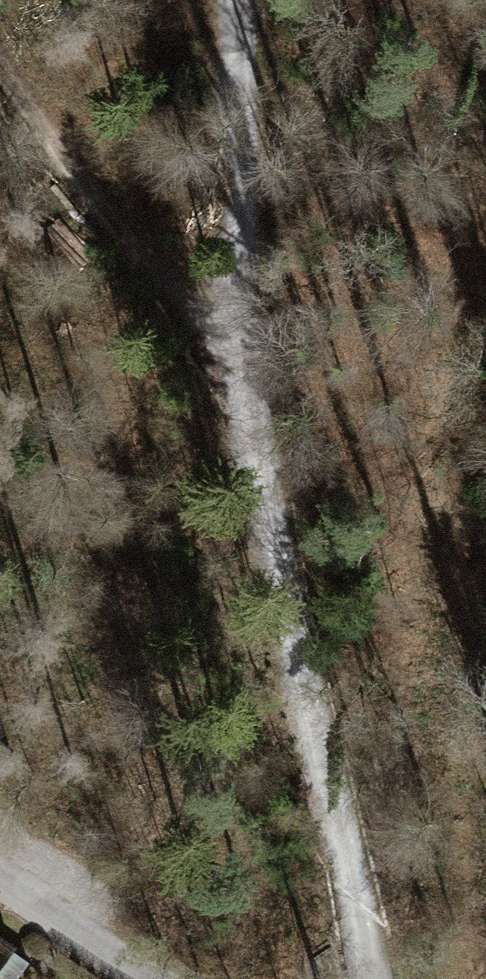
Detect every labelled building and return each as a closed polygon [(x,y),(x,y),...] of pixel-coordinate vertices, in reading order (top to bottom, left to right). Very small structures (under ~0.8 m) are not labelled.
[(35,949),(0,925),(0,978),(16,978),(35,949)]
